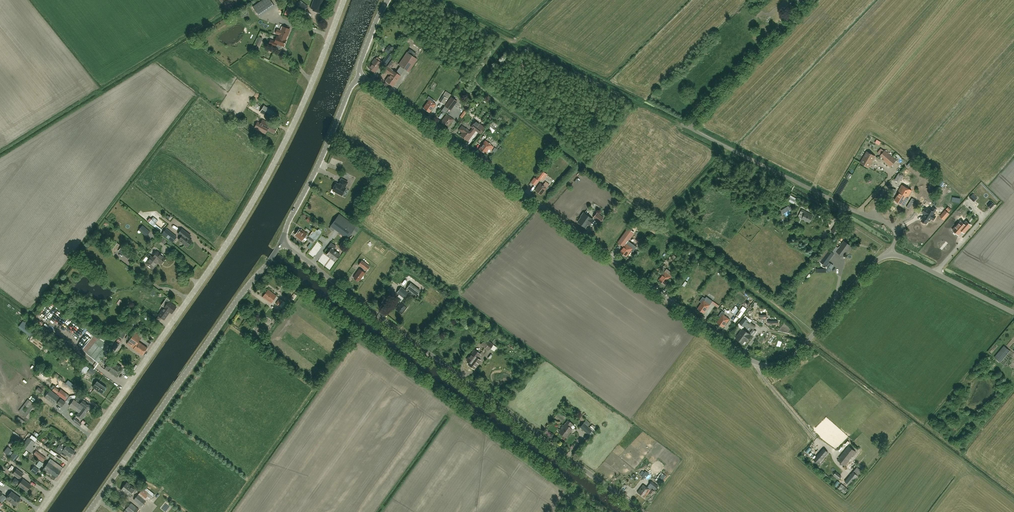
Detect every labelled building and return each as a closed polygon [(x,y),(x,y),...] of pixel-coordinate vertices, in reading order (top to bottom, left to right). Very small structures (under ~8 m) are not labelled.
[(270,0),(262,0),(253,7),(259,15),(273,5),(270,0)] [(311,8),(313,9),(312,10),(320,13),(324,0),(314,0),(311,8)] [(296,5),(300,8),(304,11),(308,7),(300,1),(296,5)] [(294,17),(297,11),(287,7),(285,14),(294,17)] [(286,40),(290,29),(283,26),(281,31),(277,29),(276,33),(280,35),(279,37),(286,40)] [(284,46),(286,40),(279,37),(277,36),(275,41),(271,40),(269,44),(276,47),(277,44),(284,46)] [(399,65),(409,71),(417,59),(407,52),(399,65)] [(388,53),(383,61),(387,64),(392,56),(388,53)] [(375,72),(380,65),(382,63),(375,58),(368,67),(375,72)] [(393,70),(393,71),(387,67),(385,70),(390,74),(386,81),(393,86),(400,76),(393,70)] [(444,94),(439,101),(444,105),(449,97),(444,94)] [(423,108),(430,113),(430,112),(436,104),(432,101),(433,99),(429,96),(427,99),(429,100),(423,108)] [(451,97),(441,110),(446,113),(449,109),(451,110),(457,101),(451,97)] [(270,118),(274,112),(264,105),(260,112),(270,118)] [(448,126),(454,119),(447,114),(441,121),(448,126)] [(277,127),(262,120),(261,123),(257,122),(254,128),(265,134),(267,130),(274,134),(277,127)] [(481,134),(485,128),(475,121),(471,127),(473,128),(470,132),(462,125),(459,129),(462,132),(460,135),(467,140),(475,130),(481,134)] [(487,129),(492,133),(499,125),(493,121),(491,124),(491,123),(487,129)] [(479,149),(485,154),(486,153),(489,148),(491,150),(493,147),(491,145),(492,145),(485,141),(479,149)] [(896,160),(885,150),(880,155),(883,158),(884,158),(885,158),(883,160),(891,167),(896,160)] [(869,168),(875,156),(867,151),(860,163),(869,168)] [(541,169),(535,178),(539,180),(545,172),(541,169)] [(898,174),(895,180),(899,182),(903,176),(898,174)] [(340,183),(339,185),(336,183),(333,190),(342,195),(346,188),(345,188),(348,182),(342,179),(340,183)] [(542,195),(547,188),(543,185),(540,183),(535,190),(542,195)] [(908,197),(909,194),(912,190),(902,185),(899,190),(900,191),(895,200),(904,205),(909,198),(908,197)] [(974,202),(978,198),(973,194),(969,198),(974,202)] [(967,206),(958,214),(963,219),(972,211),(967,206)] [(923,217),(925,218),(924,220),(924,221),(926,222),(927,222),(928,220),(930,221),(935,212),(936,209),(933,208),(932,210),(929,209),(928,209),(925,208),(922,213),(925,214),(923,217)] [(809,222),(813,216),(808,214),(809,213),(802,209),(798,217),(809,222)] [(944,220),(950,214),(945,210),(940,216),(942,218),(944,220)] [(593,219),(584,212),(581,216),(582,217),(578,222),(585,227),(588,224),(589,225),(593,219)] [(597,212),(593,217),(600,222),(603,217),(597,212)] [(356,226),(340,214),(332,224),(348,236),(356,226)] [(961,221),(953,230),(958,235),(963,229),(966,231),(971,225),(966,221),(964,224),(961,221)] [(841,228),(836,224),(831,231),(837,234),(838,234),(839,234),(842,229),(841,228)] [(150,232),(146,229),(143,225),(139,230),(138,230),(146,237),(150,232)] [(165,229),(162,234),(170,240),(173,242),(177,238),(173,235),(165,229)] [(191,235),(182,229),(178,234),(182,236),(179,240),(188,246),(192,241),(189,238),(191,235)] [(312,243),(314,240),(307,234),(308,233),(302,229),(301,230),(300,229),(295,235),(303,240),(305,237),(307,239),(312,243)] [(628,229),(622,237),(628,241),(634,233),(628,229)] [(844,256),(848,251),(851,246),(844,241),(839,248),(836,246),(832,252),(830,250),(821,262),(826,265),(834,253),(835,254),(837,251),(844,256)] [(336,246),(331,243),(328,247),(330,249),(327,254),(335,261),(340,254),(334,250),(336,246)] [(620,252),(627,257),(627,256),(631,250),(633,252),(637,247),(634,245),(632,248),(626,244),(620,252)] [(129,259),(132,254),(122,246),(118,251),(129,259)] [(158,262),(161,264),(166,258),(163,256),(163,255),(162,254),(160,254),(158,251),(153,257),(158,261),(158,262)] [(158,262),(158,261),(153,257),(151,256),(146,263),(148,265),(148,266),(150,268),(151,267),(153,269),(158,262)] [(367,271),(370,266),(362,260),(358,265),(367,271)] [(360,280),(365,273),(360,268),(354,275),(355,276),(354,278),(358,281),(359,279),(360,280)] [(659,280),(665,285),(666,284),(670,278),(672,279),(675,274),(672,273),(671,275),(665,272),(659,280)] [(421,290),(411,283),(407,288),(416,295),(421,290)] [(404,298),(409,292),(402,287),(397,292),(404,298)] [(272,303),(277,296),(268,289),(263,297),(272,303)] [(697,309),(704,314),(704,313),(710,305),(704,300),(705,298),(703,297),(699,301),(702,303),(698,308),(697,309)] [(172,313),(177,307),(169,301),(170,300),(167,298),(165,300),(168,302),(159,316),(164,320),(168,314),(166,313),(168,310),(172,313)] [(402,314),(408,306),(402,301),(396,309),(402,314)] [(717,323),(723,328),(724,327),(723,327),(729,319),(723,315),(725,313),(722,311),(719,316),(721,317),(717,323),(717,322),(717,323)] [(261,320),(268,325),(271,321),(264,316),(261,320)] [(750,322),(744,318),(740,323),(744,327),(746,324),(748,325),(750,322)] [(750,333),(743,328),(736,338),(743,343),(746,340),(747,341),(752,335),(750,333)] [(143,355),(148,347),(138,341),(143,335),(136,330),(126,343),(133,348),(143,355)] [(86,353),(99,363),(107,352),(106,351),(109,346),(98,338),(98,339),(93,335),(82,350),(86,353)] [(1010,351),(1004,346),(995,357),(1000,362),(1010,351)] [(477,358),(480,354),(474,350),(467,360),(470,362),(470,360),(472,360),(473,359),(474,360),(476,357),(477,358)] [(470,362),(468,364),(469,365),(469,366),(471,367),(472,367),(474,369),(481,361),(477,358),(476,357),(474,360),(473,359),(472,360),(470,360),(470,362)] [(116,376),(119,372),(122,367),(111,360),(109,362),(107,360),(104,364),(107,366),(105,368),(116,376)] [(86,373),(90,368),(87,366),(87,365),(83,361),(82,362),(80,361),(76,365),(78,367),(86,373)] [(102,393),(107,387),(98,380),(93,387),(102,393)] [(65,399),(69,394),(61,388),(57,392),(65,399)] [(54,404),(60,397),(50,390),(45,397),(54,404)] [(73,409),(74,408),(81,399),(77,396),(74,399),(69,396),(67,399),(71,403),(69,406),(73,409)] [(66,402),(61,398),(57,403),(62,407),(66,402)] [(19,411),(29,419),(38,407),(29,399),(19,411)] [(79,412),(84,406),(89,410),(91,407),(81,399),(74,408),(79,412)] [(89,410),(84,406),(79,412),(77,415),(82,419),(83,417),(84,418),(84,417),(85,416),(86,415),(85,415),(89,410)] [(23,426),(25,423),(18,417),(16,420),(23,426)] [(568,420),(565,424),(559,432),(566,438),(572,429),(569,427),(572,423),(568,420)] [(584,423),(583,424),(580,428),(588,435),(592,431),(584,423)] [(33,446),(35,442),(27,436),(21,445),(29,451),(32,452),(35,448),(33,446)] [(71,457),(75,451),(67,445),(65,448),(60,444),(56,450),(61,454),(63,451),(71,457)] [(845,465),(856,451),(849,445),(837,459),(845,465)] [(8,446),(3,452),(8,455),(12,450),(8,446)] [(19,447),(10,458),(15,462),(23,451),(19,447)] [(813,460),(818,464),(829,452),(824,448),(813,460)] [(46,465),(59,474),(61,471),(62,469),(58,466),(57,468),(55,466),(56,465),(50,460),(46,465)] [(59,474),(46,465),(43,470),(49,474),(51,473),(53,475),(52,476),(55,478),(56,477),(57,477),(59,474)] [(20,479),(23,474),(17,469),(13,474),(20,479)] [(849,485),(858,475),(853,471),(845,481),(849,485)] [(27,491),(31,485),(23,479),(19,485),(27,491)] [(637,492),(644,498),(652,488),(655,490),(658,486),(652,481),(647,487),(643,485),(637,492)] [(130,496),(136,489),(127,482),(122,490),(130,496)] [(150,501),(156,494),(145,486),(140,493),(150,501)] [(21,499),(11,492),(6,498),(16,505),(21,499)] [(142,506),(147,500),(139,493),(134,500),(142,506)] [(139,509),(131,502),(125,509),(129,511),(137,511),(139,509)]
